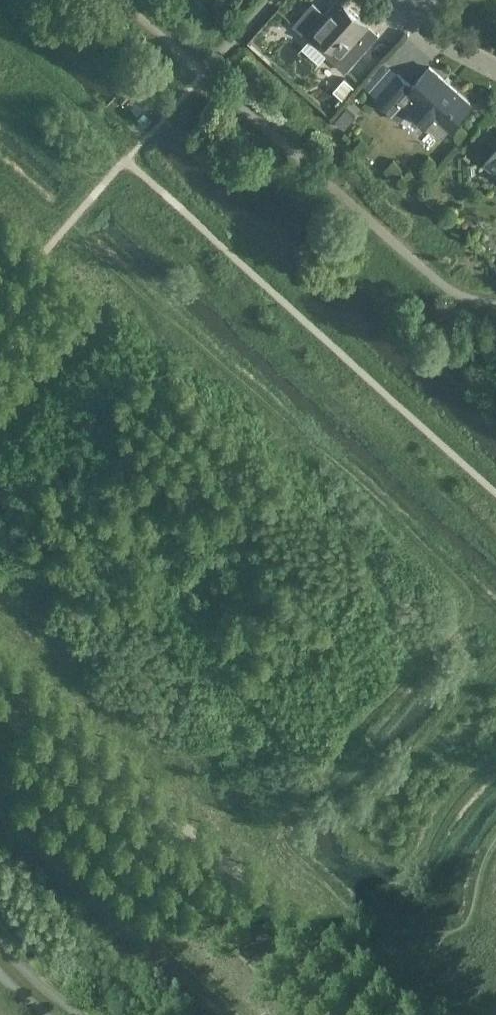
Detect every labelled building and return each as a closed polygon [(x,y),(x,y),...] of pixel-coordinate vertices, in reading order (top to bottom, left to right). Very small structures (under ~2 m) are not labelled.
[(369,26),(340,0),(324,0),(318,7),(313,3),(294,24),(346,71),(371,43),(361,34),(369,26)] [(277,48),(287,37),(275,27),(265,38),(277,48)] [(375,97),(397,73),(383,62),(362,85),(375,97)] [(430,66),(408,91),(400,100),(411,109),(410,113),(422,123),(426,122),(441,136),(471,103),(430,66)] [(374,100),(386,111),(410,84),(398,73),(374,100)] [(354,88),(344,79),(333,91),(343,100),(354,88)] [(144,123),(150,116),(142,109),(141,108),(135,115),(144,123)] [(344,130),(355,117),(346,109),(334,122),(344,130)] [(483,162),(495,173),(495,148),(483,162)]
